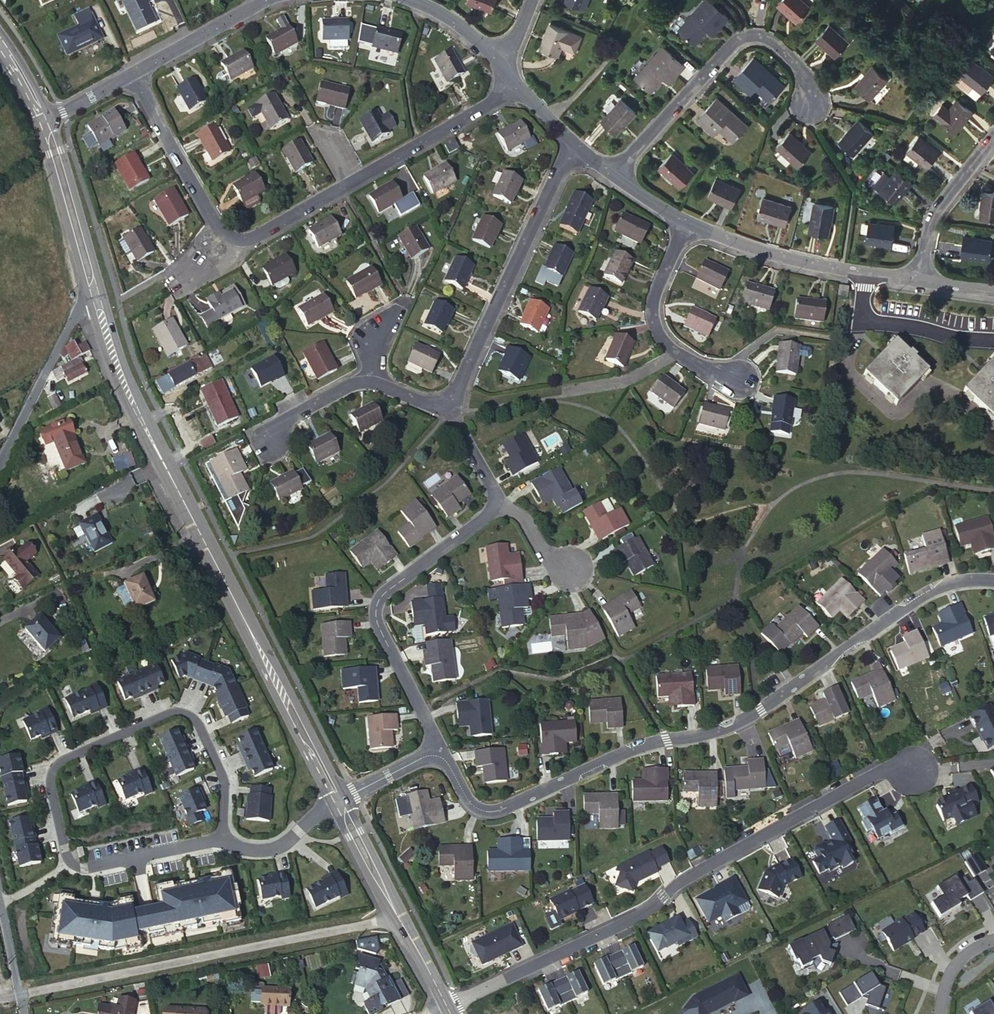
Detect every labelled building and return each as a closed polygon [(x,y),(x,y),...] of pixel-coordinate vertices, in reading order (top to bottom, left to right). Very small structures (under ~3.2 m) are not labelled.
[(126,7),(138,31),(156,22),(147,3),(152,0),(127,0),(129,5),(126,7)] [(496,0),(467,0),(467,1),(492,10),(496,0)] [(586,8),(589,0),(566,0),(586,8)] [(707,29),(713,34),(728,16),(710,0),(703,0),(678,28),(694,43),(703,33),(700,31),(704,26),(707,29)] [(812,6),(806,0),(781,0),(779,2),(786,9),(787,8),(792,13),(791,14),(798,20),(812,6)] [(908,4),(903,0),(895,0),(892,3),(901,11),(908,4)] [(915,11),(908,4),(901,11),(908,18),(915,11)] [(79,27),(59,36),(68,54),(102,39),(88,9),(74,15),(79,27)] [(330,40),(347,39),(348,39),(348,21),(338,21),(338,22),(330,22),(329,21),(321,21),(322,40),(330,40)] [(562,47),(571,51),(574,43),(578,45),(582,36),(550,23),(546,33),(547,33),(545,40),(544,40),(540,49),(558,56),(562,47)] [(836,56),(850,41),(830,23),(817,38),(824,44),(825,44),(830,49),(829,49),(836,56)] [(275,55),(298,41),(289,25),(281,29),(282,30),(276,34),(274,33),(265,38),(275,55)] [(398,52),(402,35),(394,33),(394,35),(385,33),(386,31),(376,29),(372,46),(398,52)] [(661,75),(664,78),(670,83),(685,65),(664,46),(635,77),(651,92),(660,82),(658,80),(661,75)] [(230,80),(253,67),(244,50),(238,53),(238,55),(231,59),(230,59),(221,63),(230,80)] [(435,60),(448,83),(465,74),(461,66),(459,66),(455,59),(456,59),(451,51),(435,60)] [(764,89),(761,92),(770,101),(785,85),(755,56),(734,78),(751,94),(757,88),(759,85),(764,89)] [(993,78),(993,77),(986,70),(985,71),(979,66),(979,65),(972,59),(959,74),(982,93),(993,78)] [(871,99),(888,79),(873,65),(866,73),(867,74),(862,79),(861,78),(855,85),(871,99)] [(218,75),(218,78),(221,83),(223,84),(230,80),(225,71),(218,75)] [(199,85),(195,78),(178,87),(190,110),(208,102),(203,92),(202,93),(198,87),(199,85)] [(350,89),(320,82),(316,101),(327,103),(327,102),(334,104),(334,105),(346,108),(350,89)] [(279,102),(274,94),(257,103),(271,128),(288,119),(283,109),(281,109),(278,103),(279,102)] [(727,130),(724,132),(734,141),(749,125),(717,97),(697,118),(715,134),(720,128),(722,126),(727,130)] [(636,111),(631,106),(622,98),(602,121),(616,134),(623,126),(622,125),(628,119),(629,120),(636,111)] [(972,111),(957,99),(950,109),(942,104),(934,114),(956,132),(961,125),(960,124),(965,118),(966,119),(972,111)] [(377,110),(360,120),(365,128),(369,134),(368,134),(373,143),(390,133),(388,130),(381,118),(377,110)] [(98,145),(125,129),(115,111),(103,118),(103,119),(98,122),(98,121),(88,127),(98,145)] [(388,113),(381,118),(388,130),(396,126),(388,113)] [(853,155),(874,132),(859,119),(851,128),(852,129),(847,134),(846,133),(839,141),(853,155)] [(267,122),(262,125),(265,131),(271,128),(267,122)] [(509,152),(531,139),(522,122),(514,126),(514,127),(508,131),(507,130),(499,135),(509,152)] [(230,151),(216,125),(199,134),(204,144),(206,144),(210,151),(209,152),(214,160),(230,151)] [(799,167),(813,151),(804,144),(803,145),(798,140),(799,139),(791,131),(777,146),(799,167)] [(927,168),(939,153),(931,147),(930,147),(925,143),(926,142),(918,136),(907,151),(927,168)] [(304,147),(300,140),(283,149),(296,173),(313,164),(308,154),(306,155),(302,148),(304,147)] [(458,148),(454,141),(446,145),(449,152),(458,148)] [(681,187),(695,172),(687,165),(686,165),(681,161),(681,160),(673,152),(659,168),(681,187)] [(141,165),(134,153),(115,163),(131,191),(150,180),(145,170),(143,170),(140,165),(141,165)] [(456,180),(447,164),(437,169),(438,170),(431,174),(430,173),(423,177),(433,193),(456,180)] [(912,182),(896,170),(880,190),(895,202),(900,196),(899,195),(904,189),(905,189),(912,182)] [(522,180),(503,172),(492,196),(510,204),(515,196),(513,195),(516,188),(517,189),(522,180)] [(240,182),(233,186),(242,202),(257,194),(265,190),(256,173),(248,178),(247,179),(242,182),(240,182)] [(733,206),(740,188),(716,178),(708,195),(716,199),(717,197),(724,201),(724,202),(733,206)] [(377,192),(370,197),(379,213),(394,204),(401,216),(420,205),(413,193),(402,199),(393,184),(384,188),(384,190),(378,193),(377,192)] [(179,198),(173,188),(154,199),(170,226),(189,215),(182,203),(180,203),(178,199),(179,198)] [(984,190),(982,201),(984,201),(982,209),(981,208),(981,217),(993,219),(993,192),(984,190)] [(576,235),(592,201),(575,192),(570,203),(571,203),(568,211),(566,210),(558,226),(576,235)] [(257,194),(242,202),(245,207),(248,208),(259,202),(260,199),(257,194)] [(786,225),(792,206),(764,196),(757,215),(768,219),(768,217),(775,220),(775,221),(786,225)] [(832,217),(833,206),(814,202),(809,232),(828,235),(830,225),(829,224),(830,217),(832,217)] [(639,244),(647,226),(638,221),(637,222),(631,219),(631,218),(622,214),(614,232),(639,244)] [(501,224),(483,216),(472,239),(490,248),(493,241),(492,239),(495,233),(497,233),(501,224)] [(318,247),(341,234),(332,218),(323,222),(323,224),(317,227),(316,226),(309,231),(318,247)] [(865,241),(892,245),(895,225),(884,224),(884,225),(878,224),(878,223),(869,222),(865,241)] [(420,234),(415,226),(399,236),(412,259),(429,250),(423,240),(422,241),(418,235),(420,234)] [(145,236),(141,229),(124,239),(138,261),(154,252),(149,243),(147,243),(143,236),(145,236)] [(990,259),(993,241),(983,239),(983,241),(976,240),(976,238),(964,236),(961,255),(990,259)] [(125,254),(129,251),(122,239),(118,242),(125,254)] [(561,278),(572,253),(555,245),(550,255),(551,256),(548,263),(547,263),(544,270),(561,278)] [(632,260),(615,251),(602,276),(620,284),(624,276),(623,276),(626,270),(627,270),(632,260)] [(270,264),(263,268),(272,285),(274,284),(287,277),(295,273),(286,256),(278,260),(277,262),(272,265),(270,264)] [(473,265),(455,257),(445,281),(462,289),(466,282),(464,282),(468,274),(470,274),(473,265)] [(696,279),(719,289),(728,272),(721,268),(720,269),(713,266),(713,265),(704,260),(696,279)] [(381,284),(372,268),(347,282),(356,299),(365,293),(365,292),(371,289),(372,289),(381,284)] [(287,277),(274,284),(276,288),(279,289),(288,284),(289,281),(287,277)] [(769,310),(774,292),(765,289),(764,290),(757,288),(757,287),(745,283),(740,302),(769,310)] [(223,294),(219,297),(219,296),(208,302),(219,320),(245,305),(235,287),(223,294)] [(847,288),(839,287),(838,296),(846,297),(847,288)] [(602,306),(607,297),(590,288),(578,312),(595,321),(599,313),(598,312),(601,306),(602,306)] [(334,311),(325,294),(299,309),(308,326),(317,321),(317,319),(323,316),(324,317),(334,311)] [(536,333),(548,309),(529,300),(525,309),(526,310),(523,317),(522,317),(518,325),(536,333)] [(823,322),(825,304),(813,302),(813,304),(806,302),(806,301),(796,300),(794,319),(823,322)] [(449,318),(453,309),(435,301),(424,325),(442,333),(446,325),(444,324),(447,317),(449,318)] [(683,326),(707,337),(716,319),(709,315),(708,316),(701,313),(701,312),(691,308),(683,326)] [(178,329),(172,319),(153,329),(169,356),(187,345),(181,333),(179,334),(177,329),(178,329)] [(270,347),(277,344),(265,322),(259,325),(270,347)] [(629,351),(633,342),(616,335),(605,359),(623,367),(626,360),(625,358),(628,351),(629,351)] [(70,360),(89,351),(84,341),(76,345),(72,341),(64,346),(62,346),(58,355),(63,358),(68,354),(70,360)] [(895,341),(887,349),(892,354),(886,361),(881,356),(864,374),(896,405),(927,372),(914,359),(916,358),(911,352),(908,354),(895,341)] [(328,353),(323,343),(303,352),(318,380),(337,370),(331,358),(330,358),(328,354),(328,353)] [(423,347),(416,344),(407,361),(432,372),(440,355),(431,351),(430,351),(423,348),(423,347)] [(779,344),(778,355),(779,355),(779,362),(777,362),(776,373),(795,376),(797,356),(799,346),(779,344)] [(517,381),(529,357),(506,347),(502,354),(505,355),(502,362),(501,362),(497,372),(517,381)] [(809,348),(799,347),(797,356),(808,358),(810,356),(810,350),(809,348)] [(892,354),(887,349),(881,356),(886,361),(892,354)] [(161,380),(201,358),(199,355),(159,377),(160,379),(161,380)] [(206,355),(201,358),(161,380),(167,392),(213,366),(206,355)] [(67,381),(86,372),(78,358),(51,372),(55,380),(64,375),(67,381)] [(294,381),(281,358),(275,360),(275,362),(270,365),(277,377),(276,378),(282,387),(294,381)] [(987,366),(992,371),(985,378),(980,374),(964,391),(993,420),(993,359),(987,366)] [(260,389),(274,383),(268,368),(262,371),(258,363),(249,367),(260,389)] [(992,371),(987,366),(980,374),(985,378),(992,371)] [(218,426),(225,423),(239,416),(231,398),(238,395),(230,377),(202,390),(218,426)] [(673,409),(685,392),(677,386),(676,387),(671,383),(671,382),(663,377),(652,393),(673,409)] [(167,392),(161,380),(160,379),(159,380),(158,380),(157,381),(157,383),(164,394),(167,392)] [(54,409),(60,406),(54,393),(47,397),(54,409)] [(790,427),(793,400),(774,397),(773,407),(774,407),(772,415),(770,424),(771,424),(770,432),(787,435),(788,427),(790,427)] [(360,432),(383,420),(375,403),(367,407),(368,408),(361,412),(360,412),(351,416),(360,432)] [(724,431),(729,411),(721,409),(720,411),(714,408),(714,407),(703,405),(698,424),(724,431)] [(65,469),(84,462),(72,433),(73,433),(67,419),(39,431),(45,444),(54,441),(65,469)] [(209,420),(177,437),(182,447),(187,444),(202,437),(204,439),(215,433),(213,428),(209,420)] [(227,427),(225,423),(218,426),(213,428),(215,433),(227,427)] [(230,434),(227,427),(215,433),(204,439),(204,440),(207,446),(230,434)] [(340,451),(331,434),(324,437),(324,439),(317,442),(316,441),(307,446),(316,462),(340,451)] [(513,476),(537,462),(522,434),(503,444),(512,459),(505,462),(513,476)] [(202,437),(187,444),(189,448),(204,440),(204,439),(202,437)] [(237,475),(241,473),(247,470),(236,448),(209,462),(229,501),(249,490),(243,478),(240,480),(237,475)] [(112,457),(116,472),(134,467),(130,452),(112,457)] [(574,492),(572,493),(558,468),(530,483),(538,498),(548,492),(553,500),(557,508),(559,507),(562,514),(581,504),(574,492)] [(280,500),(303,488),(294,471),(285,476),(285,477),(279,480),(278,479),(271,484),(280,500)] [(470,492),(458,476),(431,495),(449,518),(461,508),(457,502),(470,492)] [(548,492),(538,498),(542,505),(553,500),(548,492)] [(419,534),(434,523),(416,499),(401,511),(409,523),(398,532),(409,547),(422,537),(419,534)] [(606,516),(614,511),(607,499),(599,503),(606,516)] [(594,524),(603,539),(628,524),(619,508),(614,511),(606,516),(599,503),(598,503),(582,512),(590,525),(594,524)] [(94,551),(110,542),(102,525),(100,526),(95,514),(78,523),(94,551)] [(982,552),(993,549),(993,538),(988,518),(954,527),(960,547),(970,544),(979,542),(982,552)] [(437,527),(434,523),(419,534),(422,537),(437,527)] [(599,541),(603,539),(594,524),(590,525),(599,541)] [(377,556),(384,565),(397,556),(378,530),(350,551),(362,567),(370,561),(377,556)] [(931,564),(948,559),(940,531),(922,536),(926,551),(912,555),(911,552),(904,554),(910,575),(932,568),(931,564)] [(635,575),(653,565),(637,537),(612,551),(620,565),(627,561),(635,575)] [(973,555),(982,552),(979,542),(970,544),(973,555)] [(16,552),(15,549),(3,559),(17,576),(13,578),(21,589),(36,576),(25,561),(34,553),(26,544),(16,552)] [(520,562),(508,563),(507,554),(506,544),(485,547),(490,582),(503,580),(504,588),(518,586),(517,578),(522,578),(520,562)] [(884,577),(890,571),(897,564),(883,549),(858,574),(880,596),(892,585),(884,577)] [(520,562),(518,553),(507,554),(508,563),(520,562)] [(377,571),(384,565),(377,556),(370,561),(377,571)] [(950,563),(948,559),(931,564),(932,568),(950,563)] [(898,579),(890,571),(884,577),(892,585),(898,579)] [(342,589),(346,589),(345,573),(326,574),(327,589),(313,591),(314,610),(343,607),(342,589)] [(133,607),(134,609),(153,600),(153,599),(154,596),(151,589),(149,589),(142,574),(123,582),(123,584),(133,607)] [(844,605),(853,614),(864,602),(842,579),(817,603),(831,618),(838,611),(844,605)] [(534,583),(525,585),(525,592),(535,591),(534,583)] [(126,610),(133,607),(123,584),(116,587),(115,591),(116,594),(120,595),(126,610)] [(427,585),(429,599),(442,597),(441,584),(427,585)] [(504,588),(488,590),(490,601),(498,600),(502,628),(522,625),(521,616),(520,609),(528,608),(527,600),(536,598),(535,591),(525,592),(525,585),(523,585),(518,586),(504,588)] [(627,614),(639,607),(640,606),(639,605),(635,599),(630,590),(617,599),(619,603),(603,612),(617,637),(634,627),(630,621),(627,614)] [(442,597),(429,599),(410,601),(412,618),(424,617),(425,625),(426,635),(446,633),(445,619),(442,597)] [(601,607),(603,612),(619,603),(617,599),(601,607)] [(960,604),(944,611),(949,622),(942,625),(932,630),(941,648),(972,633),(960,604)] [(846,619),(853,614),(844,605),(838,611),(846,619)] [(771,624),(761,634),(780,653),(801,631),(807,637),(818,626),(799,606),(775,629),(771,624)] [(528,608),(520,609),(521,616),(531,614),(530,607),(528,608)] [(643,614),(639,607),(627,614),(630,621),(643,614)] [(589,610),(582,614),(583,618),(583,623),(593,618),(589,610)] [(949,622),(944,611),(937,614),(942,625),(949,622)] [(43,652),(58,639),(39,616),(24,630),(43,652)] [(583,623),(583,618),(565,620),(564,616),(549,618),(550,636),(565,634),(566,650),(586,647),(586,644),(603,635),(593,618),(583,623)] [(983,619),(989,637),(993,635),(993,616),(983,619)] [(412,618),(413,627),(425,625),(424,617),(412,618)] [(453,618),(445,619),(446,633),(455,632),(453,618)] [(351,638),(350,622),(322,624),(324,656),(345,655),(344,639),(351,638)] [(899,671),(928,657),(916,632),(902,638),(905,645),(890,652),(899,671)] [(449,640),(426,643),(427,650),(423,651),(425,666),(433,665),(435,681),(455,679),(449,640)] [(170,661),(179,679),(187,675),(200,680),(207,663),(199,660),(199,659),(186,654),(170,661)] [(207,663),(200,680),(213,686),(217,694),(235,685),(228,670),(214,665),(214,666),(207,663)] [(875,672),(865,676),(867,681),(884,673),(880,664),(873,668),(875,672)] [(144,694),(157,688),(156,686),(163,683),(156,665),(136,674),(144,694)] [(724,695),(740,694),(739,666),(706,667),(707,688),(724,687),(724,695)] [(378,701),(377,685),(372,685),(371,668),(342,670),(344,689),(359,688),(360,702),(378,701)] [(895,700),(884,673),(867,681),(865,676),(851,683),(858,700),(872,695),(878,708),(895,700)] [(116,683),(124,700),(131,697),(132,699),(144,694),(136,674),(116,683)] [(676,695),(677,706),(694,706),(691,674),(656,676),(657,696),(668,696),(676,695)] [(228,716),(231,723),(248,716),(245,708),(246,708),(236,685),(235,685),(217,694),(215,694),(219,703),(220,702),(223,708),(221,708),(225,717),(228,716)] [(72,698),(65,701),(71,714),(73,718),(88,711),(89,712),(97,708),(97,707),(104,703),(96,687),(89,690),(88,689),(71,697),(72,698)] [(835,688),(821,694),(824,701),(809,708),(818,727),(848,713),(835,688)] [(668,707),(677,706),(676,695),(668,696),(668,707)] [(469,718),(470,727),(471,736),(491,734),(487,699),(456,703),(457,719),(469,718)] [(607,728),(623,727),(620,699),(588,701),(590,722),(606,720),(607,728)] [(97,708),(89,712),(90,714),(105,707),(104,703),(97,707),(97,708)] [(993,747),(993,711),(991,706),(971,716),(978,728),(977,729),(981,736),(984,737),(985,740),(984,741),(989,750),(993,747)] [(40,715),(22,723),(31,741),(40,736),(40,738),(49,734),(48,733),(55,729),(56,729),(48,713),(40,716),(40,715)] [(398,730),(397,715),(369,717),(371,749),(391,748),(390,731),(398,730)] [(459,728),(470,727),(469,718),(457,719),(459,728)] [(801,724),(799,720),(783,728),(784,731),(801,724)] [(557,742),(566,742),(576,741),(574,721),(539,723),(542,755),(558,754),(557,742)] [(813,751),(801,724),(784,731),(783,728),(768,734),(777,752),(789,745),(796,759),(813,751)] [(159,737),(168,757),(187,748),(182,736),(180,737),(177,730),(159,737)] [(240,745),(238,746),(244,758),(263,750),(261,744),(255,730),(237,737),(240,745)] [(567,754),(566,742),(557,742),(558,754),(567,754)] [(789,745),(777,752),(780,757),(783,759),(787,757),(788,755),(793,753),(789,745)] [(193,760),(187,748),(168,757),(176,776),(194,769),(190,761),(193,760)] [(486,783),(506,781),(503,748),(475,750),(476,767),(484,766),(486,783)] [(244,758),(249,770),(251,769),(254,777),(272,769),(265,754),(263,750),(244,758)] [(0,758),(0,784),(17,780),(16,773),(18,772),(14,755),(0,758)] [(733,791),(766,788),(763,760),(747,761),(748,768),(731,770),(733,791)] [(125,775),(125,776),(134,773),(134,774),(142,771),(141,768),(125,775)] [(667,769),(651,769),(651,781),(642,781),(632,782),(632,802),(667,801),(667,769)] [(651,781),(651,769),(642,769),(642,781),(651,781)] [(126,777),(117,781),(124,799),(142,792),(141,791),(149,787),(142,771),(134,774),(134,773),(125,776),(126,777)] [(717,781),(717,777),(699,776),(700,773),(683,773),(683,792),(698,792),(698,806),(717,806),(717,797),(717,781)] [(4,805),(22,801),(20,793),(23,793),(20,779),(17,780),(0,784),(0,790),(4,805)] [(80,788),(80,789),(88,786),(89,787),(96,784),(95,781),(80,788)] [(104,801),(96,784),(89,787),(88,786),(80,789),(81,791),(71,795),(79,813),(97,805),(96,804),(104,801)] [(249,805),(248,810),(246,810),(246,820),(269,821),(270,796),(269,796),(270,788),(251,787),(250,795),(248,795),(247,805),(249,805)] [(980,803),(971,787),(959,794),(957,791),(949,795),(951,799),(938,806),(937,810),(945,825),(969,812),(967,809),(980,803)] [(186,816),(185,817),(189,826),(202,820),(198,812),(204,810),(201,802),(203,801),(198,789),(178,797),(186,816)] [(444,823),(441,807),(430,809),(428,800),(425,791),(405,795),(414,830),(444,823)] [(599,799),(599,795),(583,795),(584,814),(598,814),(599,829),(618,829),(618,825),(617,810),(617,799),(599,799)] [(430,809),(441,807),(438,798),(428,800),(430,809)] [(877,799),(859,809),(866,821),(863,822),(868,832),(873,829),(879,839),(891,833),(892,835),(905,827),(898,815),(894,817),(891,819),(887,811),(884,813),(877,799)] [(537,841),(569,840),(568,812),(553,813),(553,820),(536,821),(537,841)] [(26,816),(7,820),(12,841),(31,837),(33,836),(30,823),(28,824),(26,816)] [(840,820),(826,827),(833,841),(827,844),(824,843),(816,847),(815,850),(819,858),(814,861),(820,874),(829,869),(831,872),(842,866),(844,868),(854,863),(850,856),(853,855),(847,844),(852,841),(840,820)] [(12,841),(18,866),(39,861),(35,843),(32,844),(31,837),(12,841)] [(529,839),(521,840),(522,851),(530,851),(529,839)] [(497,851),(487,851),(488,872),(530,870),(530,851),(522,851),(521,840),(505,840),(505,851),(497,851)] [(505,840),(497,840),(497,851),(505,851),(505,840)] [(472,880),(472,850),(454,851),(454,847),(438,847),(439,865),(453,865),(454,881),(472,880)] [(701,854),(697,848),(689,853),(692,859),(701,854)] [(616,886),(633,892),(636,882),(639,880),(640,881),(658,873),(657,872),(670,865),(663,851),(650,857),(649,853),(618,868),(620,873),(616,886)] [(976,855),(965,862),(974,877),(986,870),(976,855)] [(801,878),(793,860),(780,867),(780,865),(773,868),(774,870),(768,873),(765,874),(759,890),(778,898),(784,886),(788,884),(801,878)] [(51,909),(48,930),(53,930),(51,945),(70,948),(70,944),(90,947),(91,942),(98,943),(98,948),(112,950),(114,943),(124,941),(126,947),(126,951),(142,947),(139,933),(147,931),(148,934),(164,931),(165,936),(182,933),(182,929),(197,926),(196,921),(202,920),(203,925),(222,921),(223,924),(241,921),(238,906),(242,905),(238,885),(234,885),(230,871),(215,874),(216,878),(197,882),(197,886),(189,888),(188,884),(173,887),(172,883),(154,887),(159,910),(135,915),(131,898),(116,901),(117,905),(110,906),(98,905),(97,909),(88,908),(89,903),(74,901),(74,898),(59,895),(56,910),(51,909)] [(331,879),(338,875),(336,872),(321,879),(322,881),(330,877),(331,879)] [(268,879),(259,881),(263,900),(281,896),(281,895),(289,893),(285,875),(277,877),(277,876),(268,877),(268,879)] [(315,907),(322,904),(340,896),(339,895),(346,891),(338,875),(331,879),(330,877),(322,881),(322,883),(307,890),(315,907)] [(970,901),(983,893),(975,878),(968,882),(965,876),(958,881),(955,876),(936,888),(942,897),(931,904),(940,917),(960,905),(958,901),(967,896),(970,901)] [(747,902),(734,877),(718,886),(720,888),(717,890),(716,888),(696,899),(709,922),(722,915),(725,921),(740,914),(736,908),(747,902)] [(593,904),(585,886),(570,892),(569,891),(550,900),(560,921),(570,916),(571,914),(574,912),(574,914),(579,912),(578,911),(593,904)] [(747,902),(736,908),(740,914),(740,915),(749,910),(750,907),(747,902)] [(901,920),(882,932),(893,951),(901,946),(902,943),(904,942),(905,944),(913,939),(912,938),(924,931),(913,913),(901,921),(901,920)] [(801,940),(788,947),(795,962),(798,961),(801,969),(811,964),(812,964),(811,961),(819,957),(821,962),(830,965),(834,954),(827,952),(829,946),(827,941),(833,938),(834,940),(855,930),(848,915),(827,926),(827,927),(821,930),(822,931),(801,942),(801,940)] [(698,936),(689,918),(681,923),(679,918),(678,917),(648,934),(657,952),(676,942),(683,939),(685,942),(685,943),(698,936)] [(512,925),(472,943),(482,965),(495,959),(494,958),(498,956),(498,957),(512,951),(512,952),(522,947),(512,925)] [(643,966),(634,945),(614,954),(624,976),(632,972),(632,971),(643,966)] [(837,945),(829,946),(827,952),(834,954),(837,945)] [(614,954),(594,963),(603,984),(615,979),(615,980),(624,976),(614,954)] [(398,996),(398,997),(406,992),(400,978),(391,982),(389,976),(386,978),(381,969),(376,968),(378,960),(358,955),(354,968),(358,969),(354,984),(364,987),(370,999),(362,1004),(367,1013),(372,1013),(382,1009),(380,1005),(386,1003),(398,996)] [(812,964),(811,964),(813,967),(815,971),(821,962),(819,957),(811,961),(812,964)] [(256,965),(257,978),(270,976),(268,964),(256,965)] [(588,991),(578,971),(558,980),(568,1002),(577,998),(576,997),(588,991)] [(871,973),(839,992),(847,1006),(865,995),(868,996),(865,1005),(879,1010),(887,987),(878,984),(881,976),(871,973)] [(738,975),(694,997),(684,1010),(684,1013),(685,1013),(708,1013),(715,1010),(715,1009),(719,1007),(719,1008),(734,1001),(735,1002),(748,995),(738,975)] [(538,989),(548,1010),(559,1005),(560,1006),(568,1002),(558,980),(538,989)] [(251,990),(250,1001),(263,1002),(263,1004),(265,1004),(280,1005),(288,1006),(289,989),(264,988),(264,990),(251,990)] [(398,997),(398,996),(386,1003),(387,1006),(400,999),(398,997)] [(119,998),(117,1008),(98,1004),(96,1013),(132,1013),(134,1001),(119,998)] [(989,1002),(970,1013),(993,1013),(993,1010),(989,1002)] [(280,1005),(265,1004),(265,1012),(267,1013),(279,1013),(280,1013),(280,1005)] [(801,1013),(829,1013),(827,1011),(824,1013),(817,1004),(801,1013)]
